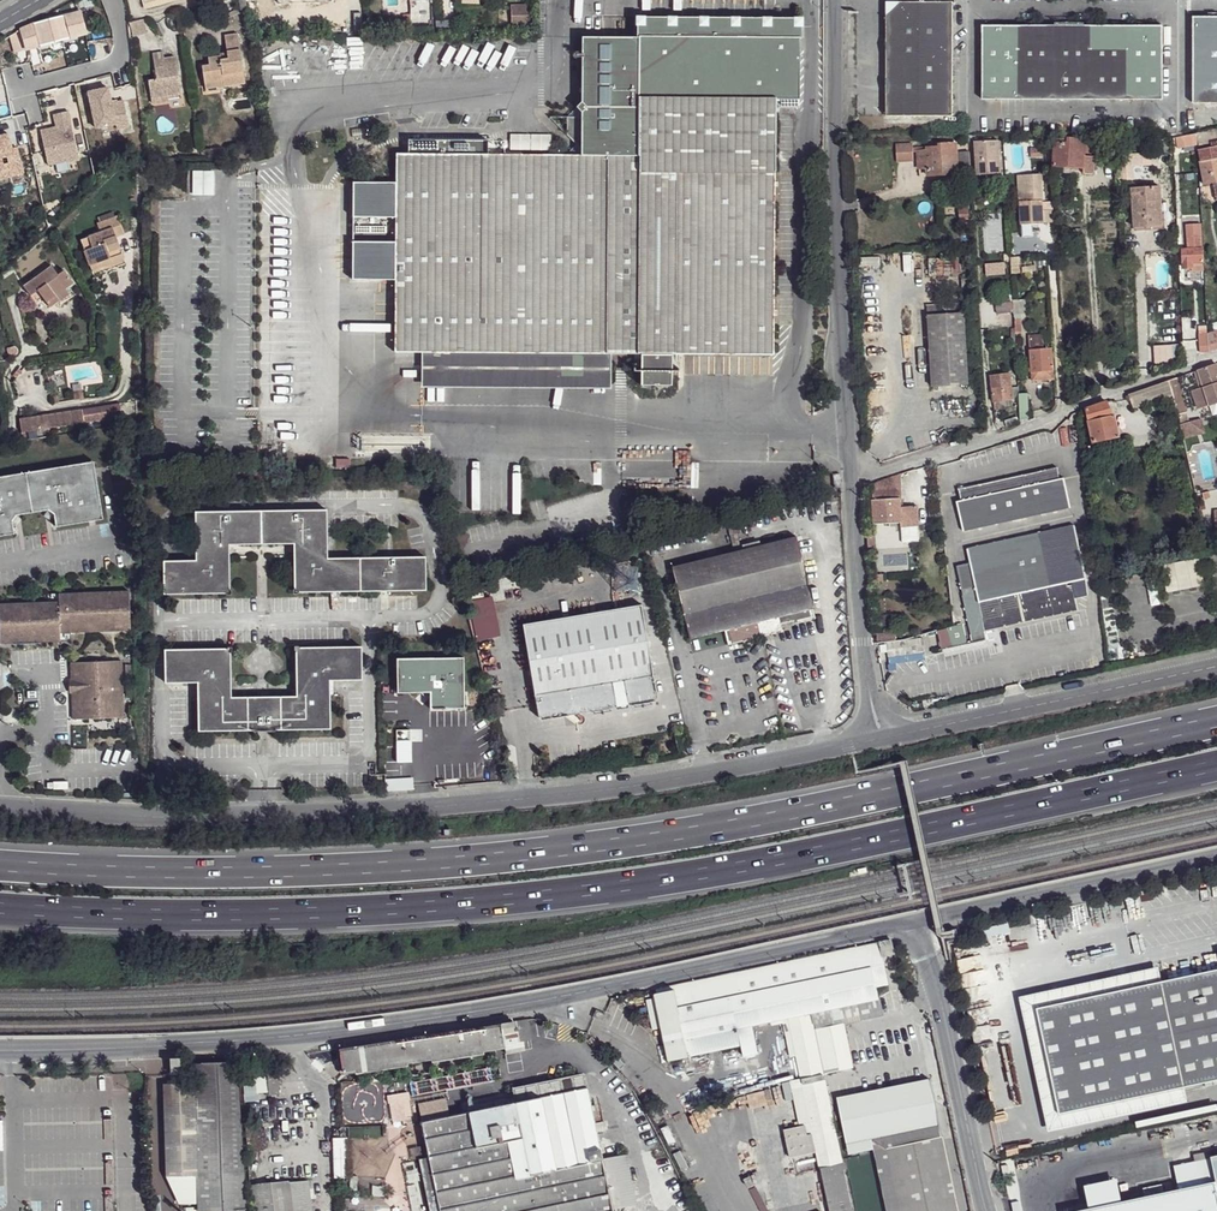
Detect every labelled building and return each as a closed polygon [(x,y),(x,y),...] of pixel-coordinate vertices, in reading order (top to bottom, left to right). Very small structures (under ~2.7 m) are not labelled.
[(246,0),(239,0),(241,11),(247,11),(246,0)] [(887,15),(886,116),(953,116),(953,2),(900,2),(887,15)] [(887,2),(887,15),(900,2),(887,2)] [(510,6),(511,27),(530,26),(529,5),(510,6)] [(20,29),(27,49),(38,46),(50,43),(63,40),(70,38),(86,34),(80,11),(64,16),(34,24),(32,24),(20,29)] [(801,37),(801,25),(795,25),(795,17),(769,17),(769,25),(763,25),(763,17),(738,17),(738,25),(732,25),(732,17),(706,17),(706,24),(700,25),(700,17),(674,17),(674,24),(668,24),(669,16),(643,16),(643,24),(637,24),(637,36),(640,36),(639,48),(640,96),(775,99),(797,99),(798,37),(801,37)] [(1193,103),(1216,103),(1216,17),(1193,17),(1193,103)] [(143,19),(129,23),(132,35),(147,32),(143,19)] [(982,26),(982,99),(1073,99),(1163,100),(1163,26),(1072,26),(982,26)] [(225,36),(227,54),(228,59),(221,60),(220,57),(208,58),(209,65),(202,66),(204,82),(223,80),(224,86),(245,83),(238,34),(225,36)] [(639,48),(639,38),(581,38),(580,102),(575,108),(580,113),(580,118),(567,118),(566,135),(580,149),(580,155),(639,155),(639,143),(630,143),(630,96),(631,96),(631,49),(639,48)] [(65,47),(63,40),(50,43),(52,51),(65,47)] [(631,96),(640,96),(639,48),(631,49),(631,96)] [(153,54),(157,79),(149,81),(151,99),(168,96),(181,94),(176,57),(164,59),(163,52),(153,54)] [(218,87),(224,86),(223,80),(204,82),(205,88),(218,86),(218,87)] [(107,89),(88,93),(95,129),(115,125),(116,130),(128,128),(122,102),(110,104),(107,89)] [(630,143),(639,143),(640,96),(631,96),(630,96),(630,143)] [(775,99),(640,96),(639,143),(639,155),(639,172),(774,173),(775,107),(775,99)] [(53,113),(37,116),(44,150),(74,144),(65,97),(50,100),(53,113)] [(797,108),(797,99),(775,99),(775,107),(797,108)] [(0,119),(0,162),(20,156),(14,131),(9,132),(5,118),(0,119)] [(1199,146),(1211,142),(1216,141),(1216,128),(1197,133),(1199,146)] [(509,133),(509,146),(550,145),(550,132),(509,133)] [(1197,133),(1178,137),(1173,138),(1174,149),(1198,146),(1197,133)] [(974,138),(977,175),(992,175),(992,170),(1001,170),(999,140),(981,140),(981,138),(974,138)] [(1055,142),(1054,165),(1070,166),(1083,167),(1083,170),(1083,173),(1094,174),(1095,156),(1084,155),(1085,145),(1096,146),(1096,140),(1085,140),(1068,139),(1068,143),(1055,142)] [(408,140),(408,153),(487,154),(487,141),(408,140)] [(896,145),(897,162),(914,160),(913,152),(913,149),(913,144),(896,145)] [(918,152),(919,168),(928,168),(929,175),(949,174),(948,169),(956,168),(955,144),(939,144),(939,147),(927,148),(927,151),(918,152)] [(1205,184),(1213,183),(1216,182),(1216,146),(1212,147),(1199,150),(1201,161),(1200,162),(1205,184)] [(1030,149),(1031,157),(1043,157),(1042,149),(1038,149),(1030,149)] [(395,280),(394,352),(421,353),(611,354),(640,354),(671,354),(772,355),(774,173),(639,172),(639,155),(580,155),(487,154),(408,153),(396,153),(396,183),(395,218),(395,242),(395,280)] [(960,153),(961,172),(971,171),(970,153),(960,153)] [(1127,153),(1117,153),(1118,173),(1129,173),(1127,153)] [(191,194),(214,194),(213,169),(190,169),(191,194)] [(1020,202),(1021,224),(1032,223),(1044,223),(1043,210),(1042,200),(1041,175),(1018,176),(1019,193),(1027,193),(1028,202),(1020,202)] [(395,218),(396,183),(353,183),(353,218),(395,218)] [(1132,188),(1135,227),(1158,226),(1156,199),(1161,199),(1160,187),(1132,188)] [(967,204),(960,205),(961,222),(968,222),(967,204)] [(955,207),(944,207),(945,218),(956,217),(955,207)] [(1053,210),(1043,210),(1044,223),(1053,222),(1053,210)] [(97,224),(100,232),(81,240),(90,266),(110,258),(112,264),(124,260),(116,237),(125,234),(118,216),(97,224)] [(1032,237),(1032,223),(1021,224),(1022,238),(1032,237)] [(1183,248),(1184,268),(1192,267),(1192,271),(1204,270),(1202,238),(1187,238),(1188,248),(1183,248)] [(395,280),(395,242),(353,242),(352,280),(395,280)] [(110,258),(90,266),(92,271),(112,264),(110,258)] [(24,286),(30,295),(38,290),(50,308),(59,301),(56,296),(66,289),(74,283),(64,270),(58,275),(52,266),(24,286)] [(66,289),(56,296),(59,301),(69,294),(66,289)] [(1024,301),(1015,302),(1016,313),(1024,312),(1024,301)] [(949,303),(949,315),(964,314),(964,302),(949,303)] [(1012,302),(996,303),(997,313),(1013,312),(1012,302)] [(941,304),(942,315),(949,315),(949,303),(941,304)] [(927,305),(927,316),(942,315),(941,304),(927,305)] [(927,316),(932,387),(968,384),(964,314),(949,315),(942,315),(927,316)] [(1208,352),(1216,349),(1216,330),(1207,333),(1208,352)] [(1199,334),(1200,352),(1208,352),(1207,333),(1199,334)] [(1044,350),(1043,344),(1030,345),(1032,381),(1053,379),(1051,349),(1044,350)] [(7,349),(10,357),(16,355),(18,353),(18,351),(18,350),(17,348),(15,347),(14,346),(12,347),(7,349)] [(610,388),(611,354),(421,353),(421,387),(610,388)] [(671,385),(671,354),(640,354),(640,385),(671,385)] [(1198,408),(1210,405),(1216,403),(1216,365),(1199,371),(1204,388),(1200,389),(1193,392),(1198,408)] [(1200,389),(1204,388),(1199,371),(1195,372),(1200,389)] [(991,377),(993,401),(1013,399),(1012,388),(1010,374),(991,377)] [(1177,378),(1169,380),(1173,394),(1175,403),(1178,414),(1187,411),(1177,378)] [(1128,394),(1134,408),(1157,400),(1173,394),(1169,380),(1128,394)] [(1173,394),(1157,400),(1160,408),(1175,403),(1173,394)] [(1089,422),(1094,443),(1119,437),(1114,415),(1114,416),(1107,401),(1086,409),(1089,421),(1089,422)] [(122,418),(120,403),(39,416),(19,419),(21,432),(84,422),(85,424),(122,418)] [(1004,421),(1006,428),(1020,423),(1017,417),(1004,421)] [(1180,422),(1183,437),(1205,432),(1201,417),(1180,422)] [(1085,447),(1086,463),(1098,460),(1094,445),(1085,447)] [(27,472),(34,512),(48,510),(51,512),(54,514),(56,527),(103,519),(94,461),(27,472)] [(1058,468),(954,490),(964,532),(1071,508),(1064,478),(1060,479),(1058,468)] [(27,472),(0,477),(0,536),(14,533),(12,521),(14,518),(16,515),(34,512),(27,472)] [(833,474),(834,488),(841,487),(839,474),(833,474)] [(873,499),(874,524),(900,522),(901,526),(919,525),(918,505),(901,506),(901,498),(903,498),(902,487),(873,489),(874,499),(873,499)] [(164,561),(164,594),(226,593),(227,594),(231,594),(231,590),(229,589),(229,550),(228,544),(267,543),(294,543),(294,549),(295,588),(293,590),(293,593),(297,593),(298,592),(386,590),(425,590),(425,557),(327,559),(327,548),(326,510),(196,512),(196,552),(196,560),(164,561)] [(1075,525),(968,549),(971,563),(957,566),(963,595),(963,596),(971,635),(972,634),(973,642),(986,640),(984,632),(1078,611),(1071,582),(1077,581),(1078,587),(1087,585),(1085,579),(1086,578),(1075,525)] [(672,567),(689,639),(724,630),(728,645),(782,632),(781,628),(780,624),(792,621),(793,623),(815,618),(812,609),(813,608),(796,536),(760,545),(743,549),(672,567)] [(741,545),(743,549),(760,545),(759,541),(741,545)] [(60,637),(60,633),(60,630),(131,627),(129,594),(59,597),(59,602),(59,605),(0,607),(0,639),(60,637)] [(474,600),(466,602),(468,608),(476,607),(474,600)] [(522,624),(538,717),(541,719),(616,707),(616,705),(628,703),(628,705),(654,700),(656,696),(641,604),(522,624)] [(938,631),(942,649),(952,647),(948,629),(938,631)] [(895,631),(878,633),(879,640),(896,638),(895,631)] [(888,661),(924,658),(922,637),(887,640),(888,661)] [(165,650),(165,682),(198,682),(198,687),(199,731),(264,730),(330,729),(329,685),(329,680),(362,679),(361,647),(300,648),(298,646),(294,646),(294,650),(296,651),(296,686),(297,696),(264,697),(231,698),(231,688),(230,653),(231,651),(232,647),(228,647),(226,649),(165,650)] [(396,658),(397,693),(429,692),(430,708),(464,708),(463,657),(396,658)] [(71,663),(72,681),(70,681),(70,692),(73,692),(74,719),(123,717),(121,661),(71,663)] [(130,727),(129,720),(88,722),(88,729),(130,727)] [(412,777),(385,778),(385,789),(413,788),(412,777)] [(905,938),(893,940),(895,954),(908,951),(905,938)] [(831,952),(842,1005),(879,998),(877,987),(889,984),(883,956),(895,954),(893,940),(880,942),(831,952)] [(656,989),(658,994),(655,994),(656,998),(646,1000),(653,1031),(663,1028),(669,1060),(741,1045),(738,1027),(782,1018),(788,1017),(812,1012),(842,1005),(831,952),(656,989)] [(1034,1009),(1058,1114),(1182,1088),(1216,1081),(1216,970),(1159,983),(1034,1009)] [(842,1005),(812,1012),(815,1028),(882,1014),(879,998),(842,1005)] [(604,1013),(597,1011),(594,1017),(601,1020),(604,1013)] [(801,1079),(803,1088),(810,1121),(830,1210),(853,1210),(815,1028),(812,1012),(788,1017),(801,1079)] [(788,1017),(782,1018),(795,1080),(801,1079),(788,1017)] [(338,1049),(341,1062),(343,1066),(347,1070),(352,1071),(356,1070),(356,1073),(407,1065),(407,1062),(434,1058),(434,1061),(483,1053),(483,1051),(504,1047),(506,1054),(525,1051),(524,1041),(531,1040),(528,1020),(338,1049)] [(844,1025),(817,1030),(827,1074),(854,1069),(844,1025)] [(170,1058),(171,1074),(180,1073),(179,1058),(170,1058)] [(194,1083),(163,1084),(166,1176),(196,1175),(198,1210),(215,1210),(227,1210),(246,1210),(235,1062),(193,1063),(194,1083)] [(267,1063),(243,1065),(244,1074),(267,1072),(267,1063)] [(267,1072),(269,1095),(280,1094),(278,1072),(267,1072)] [(584,1075),(512,1089),(515,1102),(545,1096),(543,1089),(555,1086),(557,1094),(587,1088),(584,1075)] [(850,1155),(874,1150),(872,1139),(883,1137),(940,1125),(931,1076),(838,1093),(850,1155)] [(790,1081),(792,1091),(803,1088),(801,1079),(795,1080),(790,1081)] [(770,1106),(768,1100),(783,1096),(780,1083),(741,1094),(746,1112),(770,1106)] [(612,1210),(609,1193),(633,1188),(626,1154),(602,1159),(590,1104),(587,1088),(557,1094),(555,1086),(543,1089),(545,1096),(515,1102),(421,1122),(424,1138),(440,1210),(612,1210)] [(803,1088),(792,1091),(799,1124),(810,1121),(803,1088)] [(804,1125),(783,1129),(789,1157),(815,1152),(811,1134),(806,1134),(804,1125)] [(940,1125),(883,1137),(886,1149),(942,1137),(940,1125)] [(341,1127),(341,1138),(383,1136),(383,1126),(341,1127)] [(872,1139),(874,1150),(887,1210),(899,1210),(886,1149),(883,1137),(872,1139)] [(942,1137),(886,1149),(899,1210),(957,1210),(942,1137)] [(333,1138),(333,1149),(348,1148),(347,1138),(333,1138)] [(415,1140),(430,1210),(440,1210),(424,1138),(415,1140)] [(1075,1146),(1057,1150),(1059,1156),(1076,1153),(1075,1146)] [(348,1148),(333,1149),(334,1177),(348,1177),(348,1148)] [(1107,1181),(1112,1204),(1097,1207),(1098,1210),(1216,1210),(1216,1155),(1212,1157),(1212,1158),(1107,1181)] [(272,1184),(276,1210),(292,1210),(288,1182),(272,1184)] [(256,1210),(276,1210),(272,1184),(253,1187),(256,1210)] [(633,1188),(609,1193),(612,1210),(637,1204),(633,1188)] [(680,1210),(696,1210),(687,1192),(674,1199),(680,1210)]
